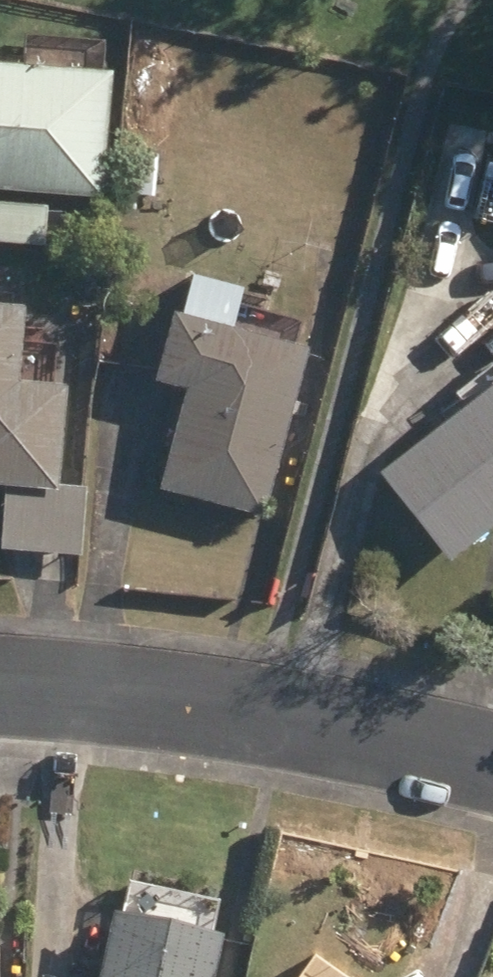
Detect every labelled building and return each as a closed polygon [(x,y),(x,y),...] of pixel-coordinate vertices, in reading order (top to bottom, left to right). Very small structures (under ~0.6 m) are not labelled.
[(105,200),(113,74),(0,67),(0,193),(105,200)] [(47,248),(48,209),(0,207),(0,245),(47,248)] [(159,495),(267,524),(312,351),(279,343),(286,320),(209,299),(202,321),(175,313),(156,386),(186,393),(159,495)] [(83,559),(89,489),(60,488),(68,389),(60,387),(63,346),(25,342),(28,309),(0,307),(0,489),(7,490),(2,553),(83,559)] [(449,567),(492,532),(492,391),(380,477),(449,567)] [(225,922),(120,898),(102,976),(213,976),(225,922)]
